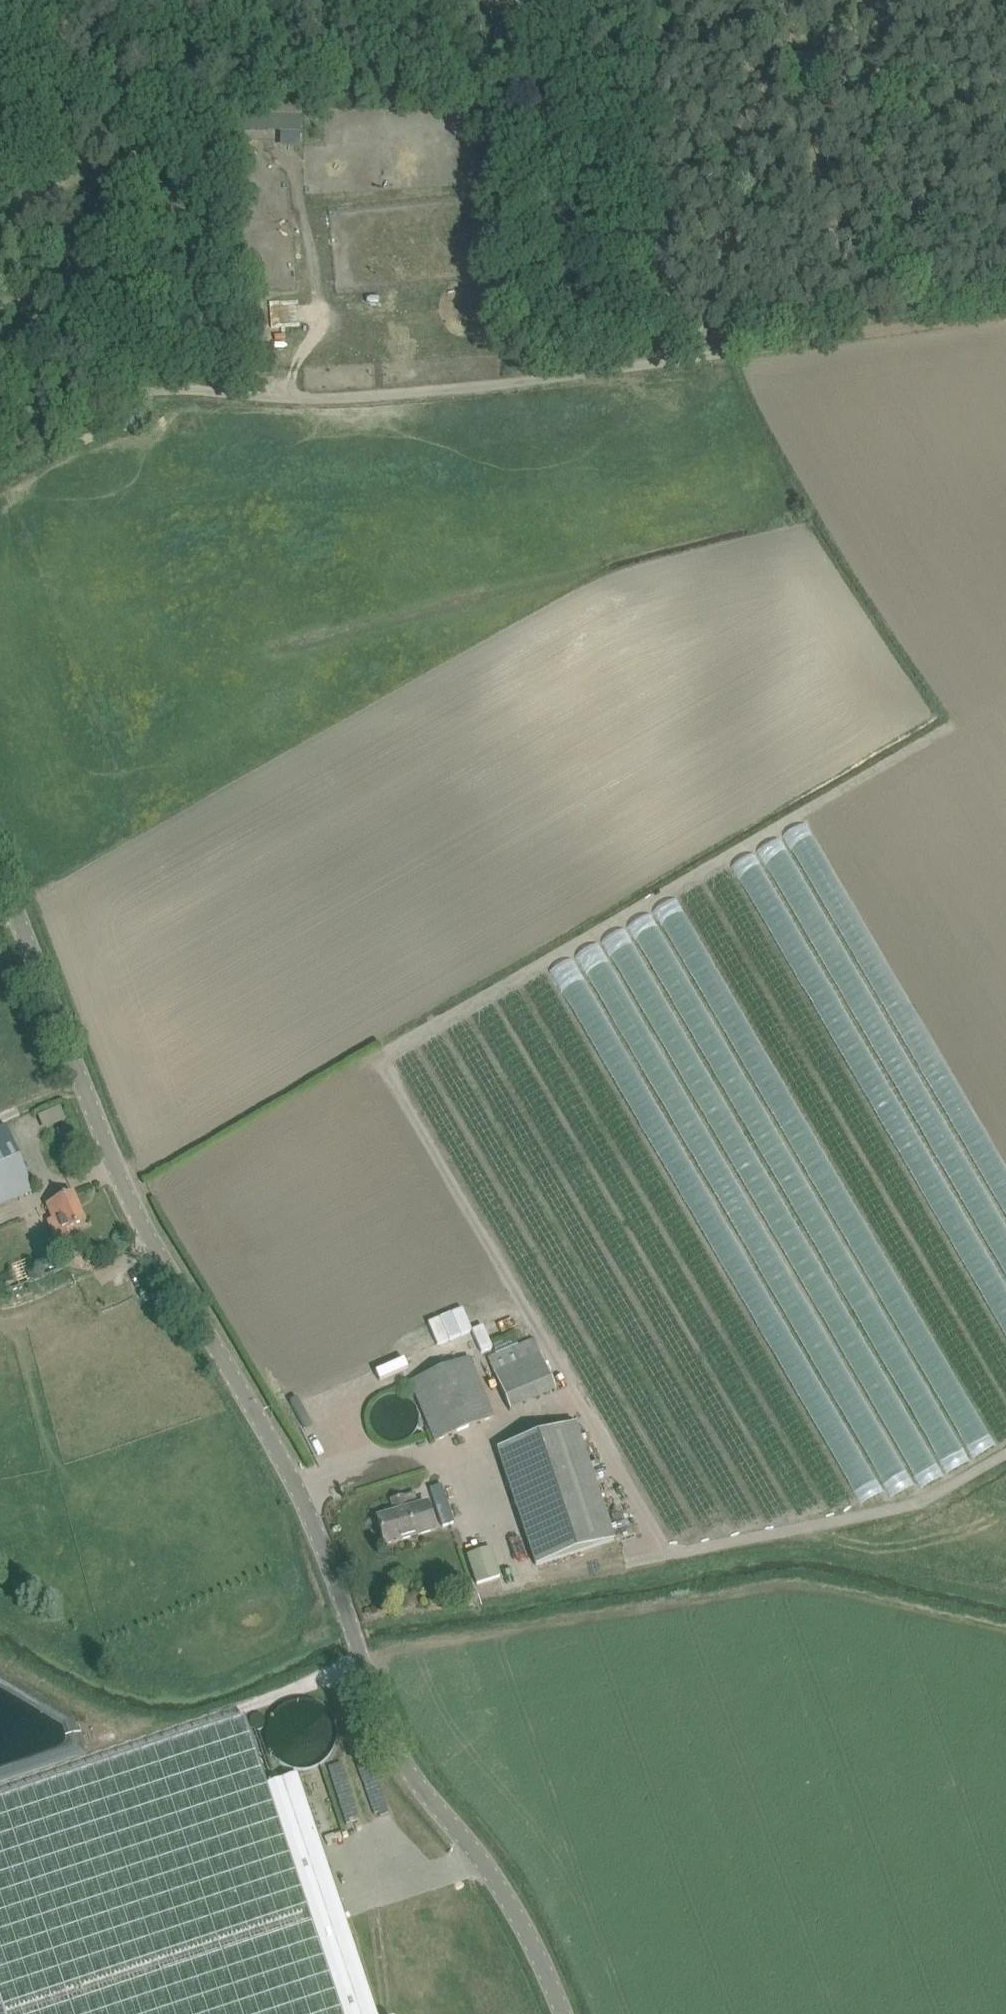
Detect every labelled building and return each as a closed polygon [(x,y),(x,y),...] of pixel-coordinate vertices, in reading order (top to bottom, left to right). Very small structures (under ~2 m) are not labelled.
[(306,146),(307,121),(245,119),(244,144),(306,146)] [(33,1191),(5,1125),(0,1127),(0,1205),(33,1191)] [(85,1224),(73,1194),(46,1205),(52,1220),(48,1221),(58,1246),(79,1238),(75,1229),(85,1224)] [(472,1304),(426,1324),(436,1346),(482,1326),(487,1339),(498,1334),(489,1312),(477,1317),(472,1304)] [(422,1325),(388,1340),(398,1362),(432,1348),(422,1325)] [(509,1412),(556,1393),(534,1339),(487,1359),(509,1412)] [(390,1352),(381,1356),(386,1367),(395,1363),(390,1352)] [(379,1356),(370,1360),(375,1371),(384,1367),(379,1356)] [(434,1442),(494,1417),(470,1358),(410,1382),(434,1442)] [(374,1371),(363,1376),(367,1385),(378,1380),(374,1371)] [(379,1383),(368,1388),(372,1397),(383,1392),(379,1383)] [(575,1424),(496,1449),(534,1569),(614,1542),(575,1424)] [(442,1486),(431,1489),(443,1527),(454,1523),(442,1486)] [(377,1520),(384,1546),(435,1531),(427,1505),(419,1507),(415,1494),(391,1501),(395,1514),(377,1520)] [(489,1550),(467,1557),(476,1585),(498,1577),(489,1550)] [(345,1919),(319,1840),(298,1776),(267,1786),(245,1718),(0,1799),(0,2013),(377,2013),(345,1919)]
